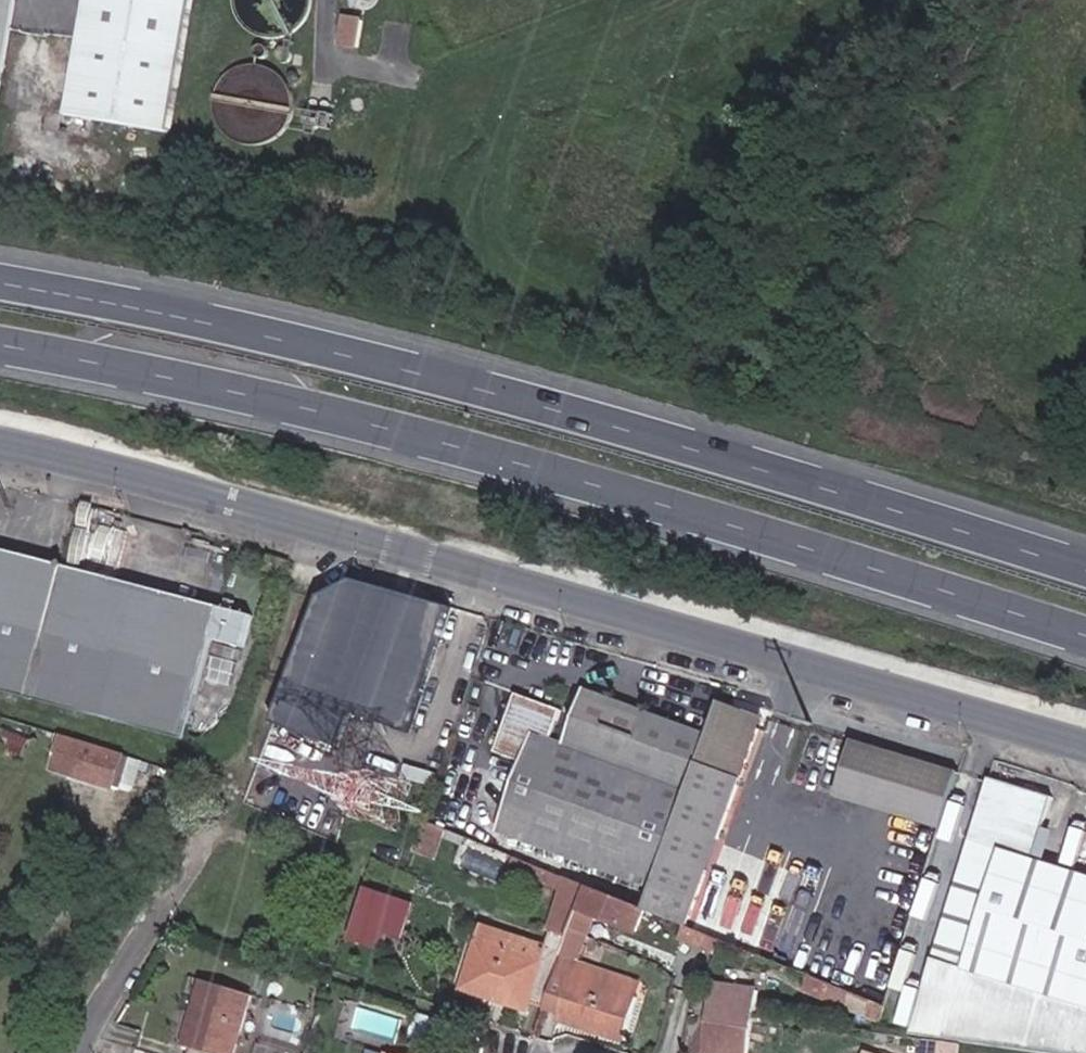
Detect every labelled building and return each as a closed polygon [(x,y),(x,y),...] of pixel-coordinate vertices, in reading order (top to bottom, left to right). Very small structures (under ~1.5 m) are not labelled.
[(7,103),(27,0),(0,0),(0,102),(7,103)] [(73,125),(177,142),(202,0),(96,0),(73,125)] [(236,15),(245,29),(259,38),(277,41),(294,36),(306,26),(313,13),(315,0),(233,0),(236,15)] [(375,3),(376,0),(351,0),(357,7),(367,8),(375,3)] [(334,50),(354,53),(357,22),(337,20),(334,50)] [(315,117),(319,97),(315,81),(304,67),(288,57),(268,58),(250,68),(237,86),(236,106),(243,122),(255,133),(272,140),(292,137),(305,129),(315,117)] [(340,103),(343,100),(344,95),(340,92),(336,92),(332,95),(332,98),(335,102),(340,103)] [(343,100),(348,104),(349,104),(353,103),(355,102),(356,97),(353,94),(349,93),(345,96),(343,100)] [(342,122),(346,119),(347,107),(340,103),(333,105),(329,112),(333,121),(342,122)] [(193,738),(220,643),(257,655),(268,617),(0,548),(0,688),(193,738)] [(356,713),(416,732),(454,608),(331,570),(283,725),(347,744),(356,713)] [(487,832),(644,886),(697,733),(567,687),(548,738),(537,736),(545,711),(502,697),(479,764),(508,774),(487,832)] [(648,917),(679,928),(754,715),(708,700),(697,733),(644,886),(635,912),(648,917)] [(966,772),(862,742),(843,798),(951,832),(966,772)] [(38,772),(45,756),(18,744),(11,760),(38,772)] [(99,778),(141,792),(151,761),(108,747),(99,778)] [(998,781),(918,1037),(1047,1052),(1085,1052),(1085,873),(1043,860),(1060,798),(998,781)] [(422,872),(440,878),(448,855),(465,862),(469,852),(432,838),(422,872)] [(507,878),(518,881),(522,869),(511,864),(507,878)] [(560,896),(565,884),(522,869),(518,881),(560,896)] [(595,924),(642,938),(648,917),(635,912),(585,892),(577,919),(595,924)] [(567,955),(570,943),(577,919),(557,913),(547,948),(567,955)] [(588,949),(595,924),(577,919),(570,943),(588,949)] [(424,965),(431,938),(382,925),(371,965),(404,974),(407,960),(424,965)] [(3,947),(13,951),(20,930),(11,926),(3,947)] [(535,1002),(551,1008),(567,955),(547,948),(485,929),(467,997),(531,1015),(535,1002)] [(713,956),(717,943),(684,931),(680,943),(713,956)] [(588,949),(570,943),(567,955),(551,1008),(564,1012),(562,1022),(627,1041),(642,985),(626,979),(629,966),(587,954),(588,949)] [(629,966),(626,979),(642,985),(646,972),(629,966)] [(210,983),(192,1046),(215,1052),(245,1052),(259,1001),(210,983)] [(895,1013),(820,984),(817,992),(865,1011),(863,1017),(891,1028),(895,1013)] [(732,991),(729,1007),(737,1009),(731,1052),(756,1052),(765,998),(732,991)] [(406,1036),(430,1042),(434,1022),(410,1018),(406,1036)]
